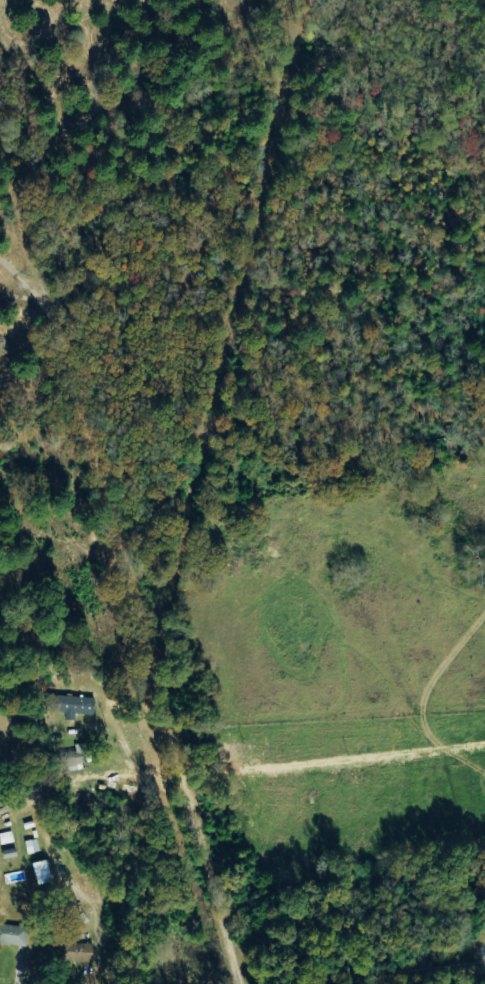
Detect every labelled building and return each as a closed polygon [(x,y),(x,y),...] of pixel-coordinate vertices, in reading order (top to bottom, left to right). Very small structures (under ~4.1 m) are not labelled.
[(99,698),(54,696),(53,712),(98,714),(99,698)] [(78,753),(64,753),(65,767),(94,766),(93,744),(78,745),(78,753)] [(55,883),(52,861),(34,864),(37,886),(55,883)] [(0,925),(0,944),(29,946),(30,927),(0,925)] [(93,944),(71,945),(71,960),(94,960),(93,944)]
